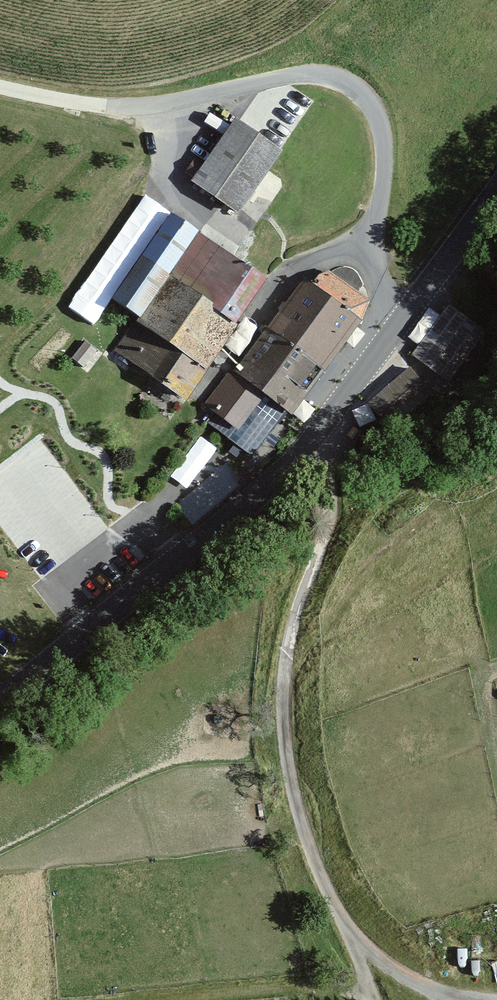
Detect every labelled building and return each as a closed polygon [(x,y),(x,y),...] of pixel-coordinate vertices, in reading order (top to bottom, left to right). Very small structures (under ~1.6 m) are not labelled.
[(237,121),(193,181),(238,213),(282,153),(237,121)] [(176,220),(117,311),(144,328),(125,357),(199,405),(276,285),(176,220)] [(305,285),(218,411),(229,419),(220,432),(260,459),(289,417),(296,423),(377,307),(332,276),(319,294),(305,285)] [(448,309),(414,358),(452,384),(486,335),(448,309)] [(431,393),(408,370),(368,409),(391,433),(431,393)]
